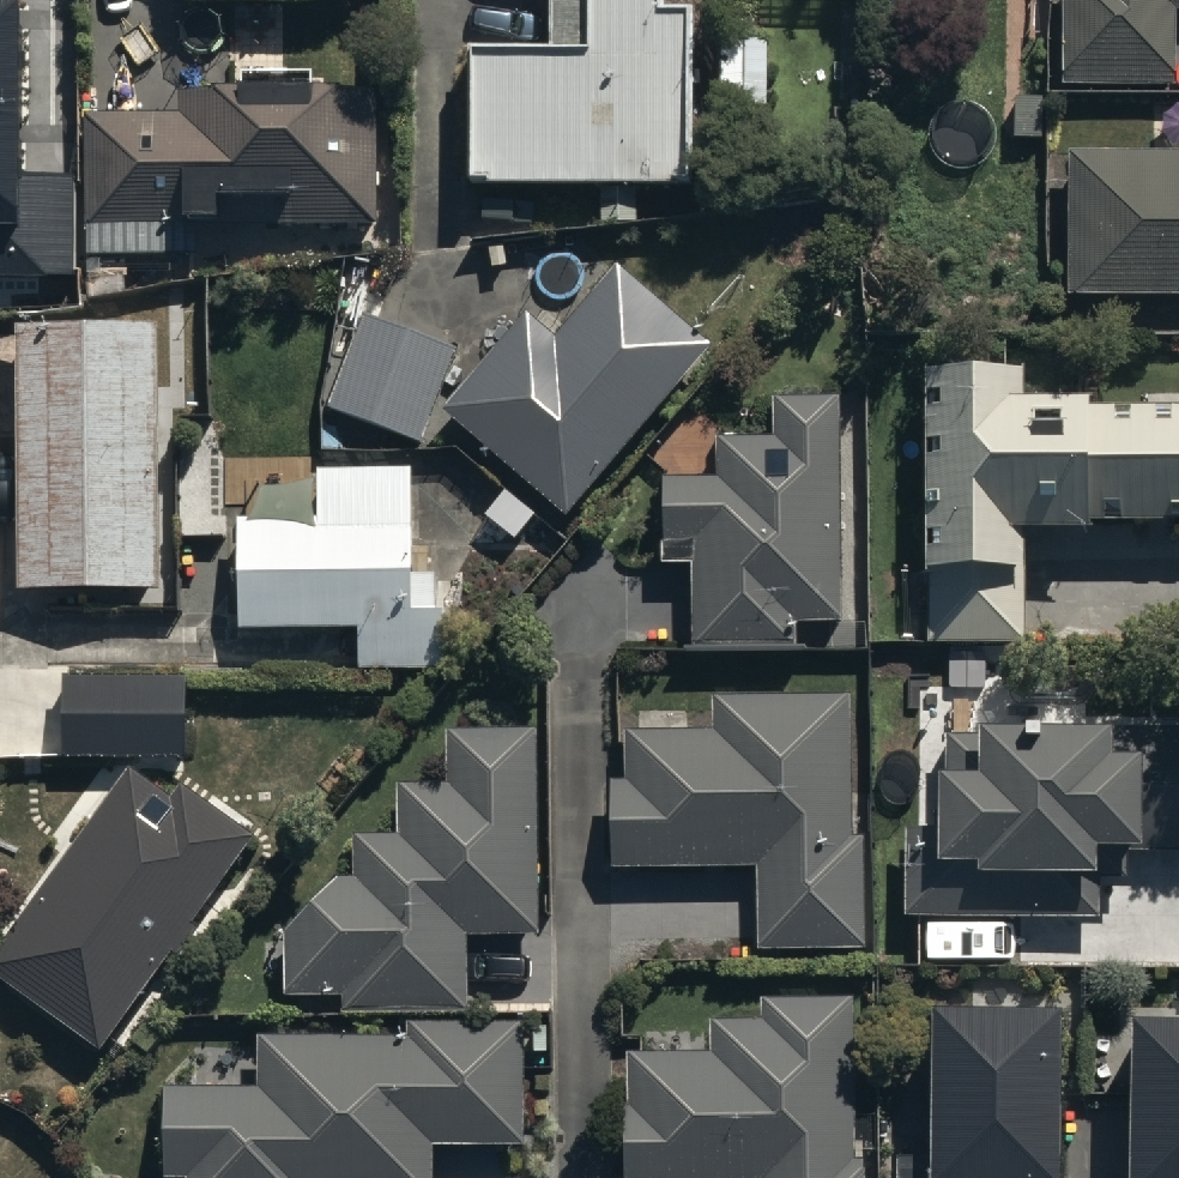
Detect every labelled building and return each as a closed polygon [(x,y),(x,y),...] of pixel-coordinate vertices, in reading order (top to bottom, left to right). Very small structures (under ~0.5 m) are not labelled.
[(73,268),(73,173),(20,173),(20,0),(0,0),(0,268),(73,268)] [(598,60),(473,60),(473,194),(695,193),(695,0),(597,0),(598,60)] [(1069,92),(1178,91),(1178,0),(1069,0),(1069,92)] [(736,20),(718,20),(718,97),(769,97),(769,23),(760,23),(760,3),(736,3),(736,20)] [(385,234),(386,97),(187,96),(187,127),(94,127),(94,233),(385,234)] [(1072,166),(1073,306),(1178,306),(1178,166),(1072,166)] [(535,326),(450,421),(570,529),(720,365),(627,282),(563,351),(535,326)] [(454,356),(363,327),(332,422),(424,451),(454,356)] [(159,341),(23,340),(22,597),(158,598),(159,341)] [(1030,551),(1093,551),(1093,533),(1178,533),(1178,413),(1033,413),(1033,380),(937,380),(936,641),(1030,641),(1030,551)] [(717,491),(669,491),(669,558),(695,558),(695,646),(855,648),(857,406),(789,405),(789,453),(718,452),(717,491)] [(416,482),(326,482),(326,531),(231,531),(231,642),(416,643),(416,482)] [(182,746),(182,734),(194,734),(193,713),(182,713),(181,663),(0,666),(0,749),(182,746)] [(862,940),(861,826),(851,826),(850,683),(710,684),(711,717),(688,717),(688,711),(649,711),(649,718),(625,718),(625,768),(609,768),(610,857),(758,856),(758,940),(862,940)] [(905,811),(905,899),(1096,899),(1096,823),(1129,823),(1129,839),(1178,839),(1178,743),(1142,743),(1143,729),(1112,729),(1112,698),(1040,698),(1040,687),(1016,687),(1016,701),(973,701),(973,718),(949,718),(949,744),(938,744),(938,810),(905,811)] [(475,1007),(476,932),(544,932),(547,711),(442,710),(441,769),(392,768),(391,823),(353,822),(353,865),(329,865),(283,916),(282,988),(336,988),(336,1005),(475,1007)] [(126,757),(0,936),(0,953),(1,954),(0,956),(0,968),(100,1037),(252,820),(181,770),(169,787),(126,757)] [(1125,1176),(1178,1176),(1178,978),(1124,978),(1125,1176)] [(849,984),(761,984),(761,1008),(709,1008),(709,1039),(623,1039),(623,1176),(754,1176),(754,1177),(862,1177),(862,1145),(849,1145),(849,984)] [(1052,986),(921,985),(920,1168),(1051,1169),(1052,986)] [(433,1150),(525,1150),(525,1025),(402,1025),(402,1040),(255,1040),(255,1094),(163,1094),(163,1177),(433,1177),(433,1150)]
